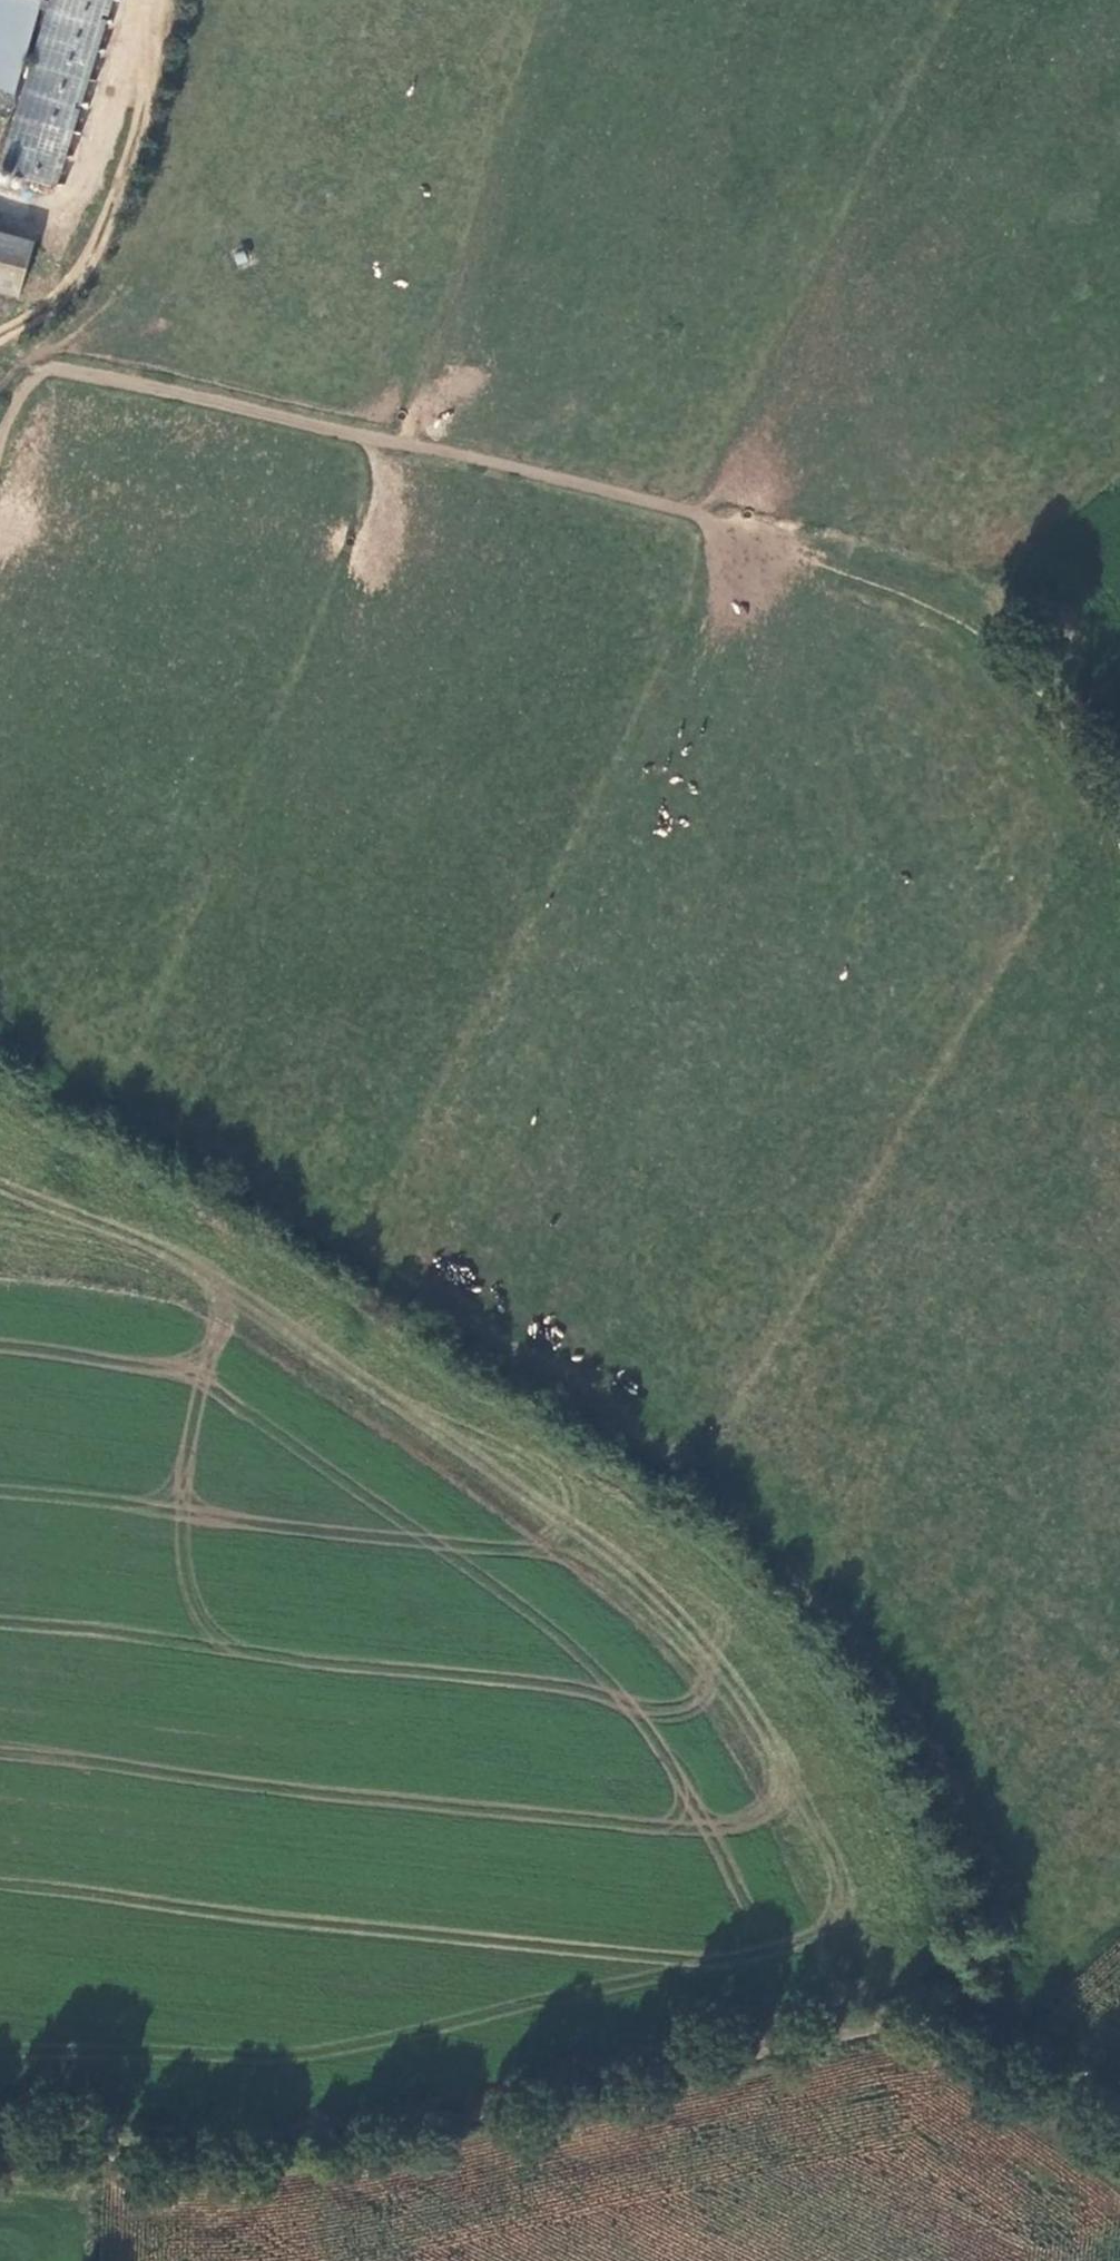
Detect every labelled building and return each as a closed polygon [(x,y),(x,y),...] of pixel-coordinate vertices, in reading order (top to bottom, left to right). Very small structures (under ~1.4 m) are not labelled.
[(15,99),(44,0),(43,0),(0,0),(0,94),(15,99)] [(108,0),(53,0),(2,172),(52,186),(108,0)] [(0,232),(0,293),(20,299),(35,243),(0,232)]
